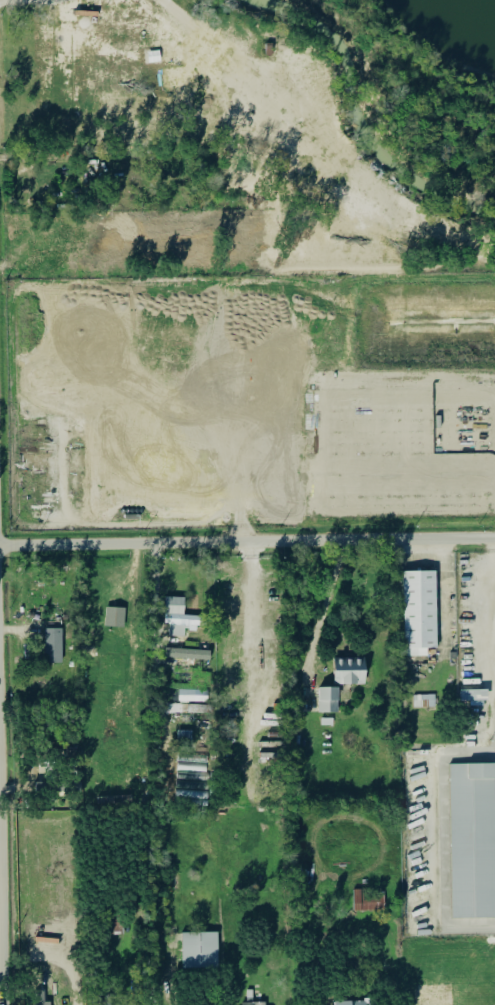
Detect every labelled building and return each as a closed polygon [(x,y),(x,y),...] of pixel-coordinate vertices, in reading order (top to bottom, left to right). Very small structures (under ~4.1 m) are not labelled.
[(403,648),(402,572),(435,572),(436,648),(403,648)] [(165,597),(183,598),(182,616),(164,615),(165,597)] [(105,626),(106,607),(125,609),(123,628),(105,626)] [(61,663),(43,663),(44,629),(62,629),(61,663)] [(335,686),(367,686),(367,660),(335,660),(335,686)] [(339,714),(340,689),(319,688),(319,714),(339,714)] [(179,703),(208,703),(209,691),(180,691),(179,703)] [(461,691),(462,706),(474,705),(474,702),(490,702),(489,691),(461,691)] [(435,695),(413,696),(414,709),(436,708),(435,695)] [(449,764),(494,764),(494,918),(451,919),(449,764)] [(385,911),(385,893),(354,894),(355,912),(385,911)] [(182,933),(217,933),(217,969),(181,968),(182,933)]
